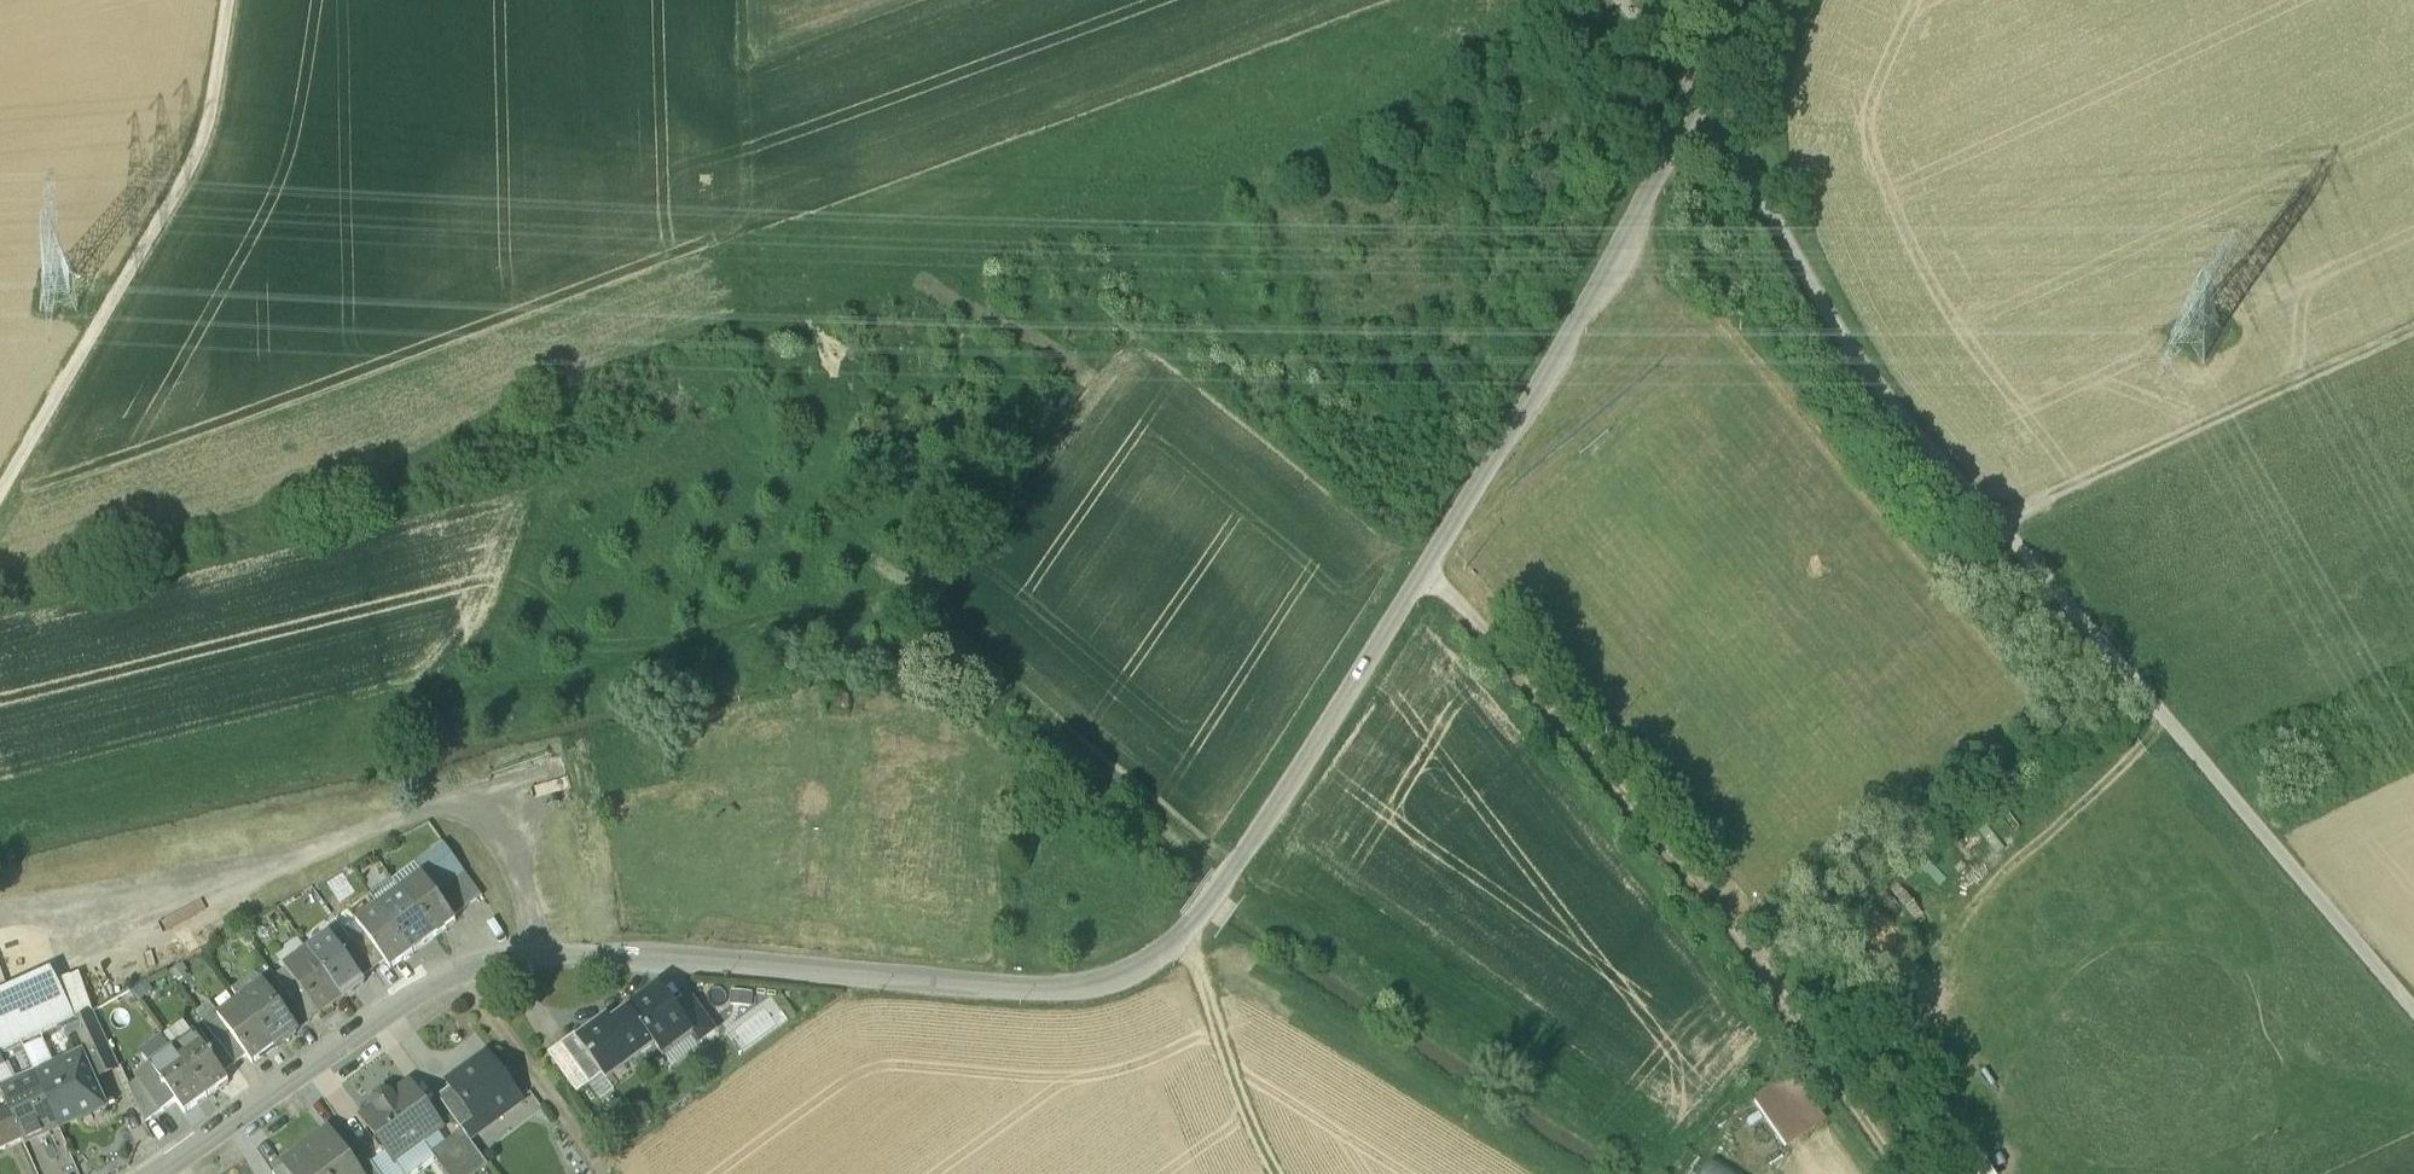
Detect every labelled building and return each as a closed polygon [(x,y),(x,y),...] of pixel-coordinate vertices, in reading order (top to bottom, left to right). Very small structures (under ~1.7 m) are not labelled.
[(457,862),(445,871),(434,855),(417,867),(423,875),(437,894),(448,886),(465,873),(457,862)] [(465,873),(448,886),(465,909),(482,897),(465,873)] [(437,894),(423,875),(400,891),(434,938),(457,922),(454,918),(437,894)] [(465,909),(448,886),(437,894),(454,918),(465,909)] [(434,938),(400,891),(379,906),(413,953),(434,938)] [(413,953),(379,906),(357,921),(366,933),(386,961),(391,969),(413,953)] [(366,933),(353,942),(373,969),(386,961),(366,933)] [(342,950),(330,935),(308,951),(342,998),(364,982),(361,978),(342,950)] [(373,969),(353,942),(342,950),(361,978),(373,969)] [(342,998),(308,951),(286,967),(303,990),(320,1014),(321,1014),(342,998)] [(1,1055),(10,1051),(9,1050),(21,1045),(68,1024),(75,1021),(73,1014),(89,1008),(76,978),(60,986),(52,967),(0,990),(0,1055),(1,1055)] [(289,995),(271,971),(259,981),(261,984),(262,985),(263,984),(277,1003),(288,995),(289,995)] [(298,1031),(277,1003),(263,984),(262,985),(261,984),(240,1000),(241,1000),(275,1047),(275,1048),(298,1031)] [(674,1009),(658,988),(630,1009),(656,1045),(655,1045),(659,1051),(689,1029),(674,1009)] [(320,1014),(303,990),(291,999),(309,1023),(320,1014)] [(291,999),(288,995),(277,1003),(298,1031),(309,1023),(291,999)] [(714,1030),(690,997),(674,1009),(689,1029),(690,1029),(699,1042),(714,1030)] [(275,1047),(241,1000),(218,1016),(247,1057),(252,1063),(275,1047)] [(656,1045),(630,1009),(610,1023),(606,1017),(576,1039),(602,1074),(630,1054),(634,1060),(655,1045),(656,1045)] [(97,1081),(121,1068),(95,1010),(75,1021),(68,1024),(84,1055),(97,1081)] [(217,1039),(236,1065),(247,1057),(218,1016),(214,1010),(202,1018),(217,1039)] [(35,1076),(84,1055),(68,1024),(21,1045),(35,1076)] [(205,1047),(195,1033),(173,1049),(207,1096),(229,1080),(224,1073),(205,1047)] [(562,1043),(591,1083),(586,1087),(599,1104),(612,1094),(602,1074),(576,1039),(573,1034),(562,1043)] [(205,1047),(224,1073),(236,1065),(217,1039),(205,1047)] [(591,1083),(562,1043),(548,1053),(578,1093),(586,1087),(591,1083)] [(35,1076),(21,1045),(9,1050),(10,1051),(1,1055),(0,1055),(0,1090),(35,1076)] [(207,1096),(173,1049),(151,1065),(177,1101),(185,1112),(207,1096)] [(162,1112),(177,1101),(151,1065),(143,1053),(128,1064),(162,1112)] [(521,1100),(487,1053),(470,1065),(473,1069),(465,1074),(462,1071),(448,1081),(451,1086),(477,1121),(493,1109),(498,1117),(521,1100)] [(97,1081),(84,1055),(35,1076),(36,1078),(58,1127),(108,1105),(97,1081)] [(1823,1117),(1793,1072),(1752,1100),(1783,1145),(1823,1117)] [(58,1127),(36,1078),(1,1093),(9,1111),(22,1139),(24,1143),(58,1129),(57,1128),(58,1127)] [(409,1083),(392,1096),(383,1094),(376,1099),(377,1106),(364,1117),(376,1134),(376,1142),(381,1149),(388,1150),(396,1161),(440,1127),(409,1083)] [(477,1121),(451,1086),(437,1096),(462,1130),(463,1131),(477,1121)] [(22,1139),(9,1111),(0,1116),(0,1149),(22,1139)] [(285,1163),(293,1173),(363,1173),(353,1161),(331,1130),(285,1163)] [(462,1130),(432,1152),(448,1173),(475,1173),(488,1165),(463,1131),(462,1130)] [(364,1153),(353,1161),(363,1173),(380,1173),(364,1153)] [(285,1163),(273,1172),(274,1173),(293,1173),(285,1163)]
